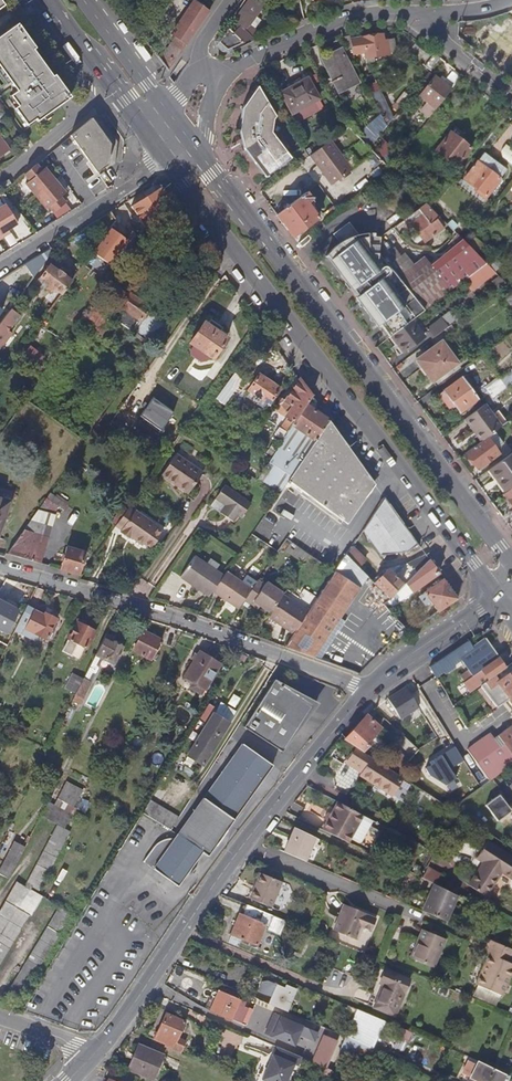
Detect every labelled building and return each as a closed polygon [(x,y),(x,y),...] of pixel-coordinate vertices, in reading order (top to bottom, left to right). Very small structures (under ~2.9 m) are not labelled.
[(159,45),(155,51),(170,70),(211,11),(196,0),(176,30),(180,33),(167,51),(159,45)] [(218,37),(214,43),(215,53),(224,53),(244,43),(243,40),(256,31),(263,20),(256,14),(263,3),(258,0),(249,0),(221,39),(218,37)] [(69,98),(17,24),(0,36),(0,69),(12,86),(6,90),(13,101),(10,103),(22,120),(30,114),(36,121),(69,98)] [(493,55),(511,55),(511,26),(493,25),(493,55)] [(352,40),(357,56),(366,53),(370,63),(376,61),(374,55),(389,51),(387,41),(385,42),(381,31),(372,34),(370,32),(364,34),(361,37),(352,40)] [(334,91),(354,81),(337,49),(318,59),(334,91)] [(421,64),(428,70),(437,59),(429,53),(421,64)] [(420,95),(435,107),(451,86),(435,75),(420,95)] [(281,90),(291,110),(316,97),(306,77),(281,90)] [(265,176),(290,158),(289,157),(271,132),(272,119),(275,116),(257,86),(244,107),(240,122),(240,130),(242,143),(244,149),(265,176)] [(384,126),(390,118),(376,90),(368,94),(384,126)] [(90,118),(69,136),(98,170),(108,162),(110,142),(90,118)] [(460,134),(440,159),(459,174),(474,154),(462,145),(466,139),(460,134)] [(9,149),(0,137),(0,156),(9,149)] [(351,169),(328,140),(308,156),(330,185),(351,169)] [(291,157),(296,165),(307,156),(302,147),(289,157),(290,158),(291,157)] [(501,170),(483,157),(463,182),(472,189),(471,192),(479,198),(501,170)] [(26,182),(24,184),(46,209),(48,207),(53,213),(64,203),(59,197),(64,193),(43,168),(40,171),(34,164),(32,166),(21,176),(26,182)] [(10,185),(6,180),(2,184),(5,189),(7,188),(10,185)] [(167,198),(161,190),(131,209),(145,231),(167,198)] [(312,202),(305,193),(276,215),(293,237),(317,219),(307,206),(312,202)] [(17,223),(5,204),(0,207),(0,239),(10,233),(8,229),(17,223)] [(404,220),(409,226),(429,211),(424,206),(404,220)] [(510,208),(497,224),(505,230),(511,221),(511,210),(510,208)] [(421,243),(444,226),(436,218),(430,211),(429,211),(409,226),(421,243)] [(456,227),(441,212),(436,218),(444,226),(451,233),(456,227)] [(422,309),(396,276),(376,252),(376,240),(367,239),(368,233),(351,227),(345,219),(328,231),(329,233),(335,240),(328,246),(322,255),(326,256),(330,261),(349,288),(360,280),(365,287),(354,295),(376,324),(379,322),(388,334),(390,333),(409,319),(422,309)] [(127,241),(110,229),(93,253),(109,265),(118,252),(119,253),(127,241)] [(310,241),(307,236),(298,244),(301,248),(310,241)] [(475,237),(471,242),(479,250),(484,245),(475,237)] [(428,265),(449,289),(467,275),(482,264),(461,242),(428,265)] [(28,262),(36,274),(50,253),(48,250),(28,262)] [(396,276),(422,309),(449,289),(428,265),(421,257),(396,276)] [(489,273),(482,264),(467,275),(473,284),(489,273)] [(54,289),(61,295),(71,282),(48,266),(39,278),(47,284),(45,286),(52,292),(54,289)] [(116,324),(151,349),(167,327),(147,313),(148,311),(126,295),(117,308),(124,313),(116,324)] [(19,298),(14,305),(20,310),(25,303),(19,298)] [(96,305),(94,303),(74,331),(91,344),(106,322),(92,311),(96,305)] [(429,326),(436,338),(463,318),(454,307),(429,326)] [(8,312),(0,323),(0,348),(8,336),(4,333),(16,318),(8,312)] [(421,336),(409,319),(390,333),(402,350),(421,336)] [(213,360),(226,341),(219,336),(222,331),(211,323),(208,328),(204,325),(191,344),(213,360)] [(73,342),(68,339),(59,352),(63,356),(73,342)] [(426,364),(421,367),(432,381),(457,362),(441,341),(421,356),(426,364)] [(31,344),(24,353),(39,364),(46,354),(31,344)] [(416,360),(421,367),(426,364),(421,356),(416,360)] [(285,391),(262,375),(247,393),(253,397),(250,401),(264,411),(267,406),(272,410),(279,400),(285,391)] [(478,397),(462,376),(438,393),(450,408),(454,405),(459,412),(478,397)] [(284,405),(281,402),(273,414),(293,428),(312,400),(299,382),(284,405)] [(145,410),(128,397),(123,404),(137,415),(140,417),(145,410)] [(293,428),(316,443),(333,425),(329,424),(312,400),(293,428)] [(137,415),(123,404),(119,410),(133,421),(137,415)] [(463,420),(480,442),(484,439),(501,426),(492,414),(483,404),(463,420)] [(492,414),(501,426),(507,421),(497,409),(492,414)] [(350,524),(380,488),(333,425),(316,443),(292,477),(287,485),(290,488),(293,484),(350,524)] [(271,463),(292,477),(316,443),(293,428),(271,463)] [(495,455),(484,439),(480,442),(466,452),(478,468),(495,455)] [(507,492),(511,488),(511,452),(490,469),(507,492)] [(178,484),(176,486),(188,494),(202,474),(175,456),(163,474),(178,484)] [(161,475),(176,486),(178,484),(163,474),(161,475)] [(225,486),(215,501),(225,508),(220,514),(233,523),(238,517),(241,519),(251,505),(225,486)] [(384,556),(391,555),(408,553),(417,546),(388,500),(365,533),(380,556),(384,556)] [(211,507),(220,514),(225,508),(215,501),(211,507)] [(122,531),(135,511),(129,507),(115,526),(122,531)] [(135,511),(122,531),(120,533),(128,539),(130,537),(142,546),(144,543),(151,549),(162,533),(155,528),(156,526),(135,511)] [(52,518),(35,513),(6,555),(37,564),(52,518)] [(65,548),(58,570),(76,575),(83,553),(65,548)] [(363,560),(350,548),(348,550),(344,556),(360,571),(363,569),(359,565),(363,560)] [(181,579),(210,598),(213,592),(224,576),(218,571),(221,566),(212,559),(208,565),(196,557),(181,579)] [(396,576),(388,569),(384,573),(373,584),(390,599),(405,584),(428,561),(425,557),(406,566),(396,576)] [(405,584),(413,594),(438,575),(428,561),(405,584)] [(213,592),(225,600),(227,598),(240,607),(245,600),(252,589),(228,572),(224,576),(213,592)] [(348,584),(333,574),(315,601),(339,617),(356,589),(354,588),(358,581),(352,577),(348,584)] [(254,601),(261,606),(270,612),(284,592),(268,581),(265,585),(258,580),(252,589),(245,600),(252,604),(254,601)] [(430,602),(437,612),(456,599),(443,581),(420,597),(426,605),(430,602)] [(281,622),(295,632),(308,612),(295,604),(300,597),(287,588),(284,592),(270,612),(268,616),(279,624),(281,622)] [(225,600),(238,610),(240,607),(227,598),(225,600)] [(313,657),(339,617),(315,601),(308,612),(295,632),(285,647),(313,657)] [(0,603),(0,630),(6,634),(17,613),(0,603)] [(400,614),(395,607),(393,606),(389,608),(396,617),(400,614)] [(30,630),(40,635),(48,639),(53,631),(55,632),(57,629),(55,628),(58,620),(46,614),(43,620),(25,611),(15,630),(27,636),(30,630)] [(130,630),(136,633),(144,619),(136,617),(130,630)] [(63,649),(72,653),(77,643),(88,648),(97,631),(78,621),(63,649)] [(30,630),(27,636),(37,641),(40,635),(30,630)] [(153,658),(162,640),(144,631),(135,649),(153,658)] [(115,638),(108,634),(97,656),(114,664),(123,647),(113,642),(115,638)] [(471,647),(467,642),(445,657),(430,667),(436,676),(457,661),(455,659),(458,657),(468,671),(460,677),(465,684),(464,684),(471,693),(480,686),(505,667),(484,639),(471,647)] [(198,652),(182,678),(202,690),(218,664),(198,652)] [(498,709),(508,700),(511,698),(511,662),(505,667),(480,686),(498,709)] [(78,693),(86,678),(75,672),(67,688),(78,693)] [(94,682),(86,678),(78,693),(86,697),(94,682)] [(274,686),(246,729),(279,751),(307,708),(274,686)] [(399,720),(418,709),(405,688),(387,699),(399,720)] [(194,747),(210,756),(243,702),(227,693),(224,699),(215,693),(205,711),(213,716),(194,747)] [(378,728),(366,716),(341,741),(354,749),(360,753),(370,742),(368,739),(378,728)] [(494,741),(490,735),(467,752),(489,781),(511,764),(511,733),(509,730),(498,738),(503,745),(499,748),(494,741)] [(503,745),(498,738),(494,741),(499,748),(503,745)] [(148,865),(154,869),(178,886),(203,851),(208,855),(272,763),(242,741),(174,839),(172,839),(169,838),(167,839),(165,839),(148,865)] [(427,776),(443,786),(454,780),(448,770),(462,762),(453,748),(427,763),(429,766),(423,769),(427,776)] [(389,796),(400,779),(360,753),(354,749),(345,763),(360,773),(358,776),(389,796)] [(392,752),(384,763),(398,773),(406,762),(392,752)] [(69,781),(63,790),(79,799),(85,791),(69,781)] [(484,805),(496,822),(509,812),(498,796),(484,805)] [(179,817),(151,799),(143,812),(171,829),(179,817)] [(361,843),(374,821),(337,801),(330,813),(326,821),(321,830),(348,843),(351,838),(361,843)] [(49,802),(42,815),(58,823),(63,826),(70,813),(49,802)] [(63,826),(58,823),(27,882),(39,889),(70,830),(63,826)] [(295,827),(284,853),(305,862),(316,837),(295,827)] [(358,849),(361,843),(351,838),(348,843),(358,849)] [(148,865),(165,839),(164,839),(162,840),(160,841),(158,842),(156,844),(154,846),(153,848),(143,862),(148,865)] [(0,872),(0,874),(9,878),(25,847),(16,842),(0,872)] [(478,854),(485,859),(482,864),(467,887),(484,899),(500,875),(511,883),(511,860),(485,843),(478,854)] [(475,859),(482,864),(485,859),(478,854),(475,859)] [(438,877),(427,871),(421,881),(433,887),(433,886),(438,877)] [(280,882),(263,875),(256,891),(253,889),(249,898),(270,907),(280,882)] [(28,887),(29,886),(25,884),(17,879),(0,908),(0,934),(28,887)] [(39,889),(27,882),(25,884),(29,886),(28,887),(37,892),(39,889)] [(433,887),(421,912),(424,913),(446,923),(457,899),(457,898),(433,886),(433,887)] [(40,894),(37,892),(28,887),(0,934),(0,961),(40,894)] [(58,905),(5,991),(16,998),(69,912),(58,905)] [(236,925),(234,924),(226,943),(236,948),(240,940),(255,947),(264,927),(266,928),(265,930),(279,936),(286,921),(247,905),(243,915),(241,915),(236,925)] [(365,915),(342,905),(331,930),(354,940),(359,928),(369,932),(374,920),(364,916),(365,915)] [(443,940),(420,930),(415,942),(416,943),(407,964),(427,973),(436,952),(438,953),(443,940)] [(510,951),(488,941),(482,953),(488,956),(474,986),(499,997),(511,968),(511,966),(505,963),(510,951)] [(384,987),(375,1010),(395,1018),(409,983),(385,972),(379,985),(384,987)] [(276,987),(268,1006),(284,1013),(294,991),(284,987),(283,990),(276,987)] [(237,1000),(216,991),(208,1011),(228,1019),(237,1000)] [(384,1039),(389,1026),(371,1018),(354,1011),(343,1038),(341,1042),(366,1052),(374,1035),(384,1039)] [(310,1041),(314,1033),(270,1014),(268,1019),(272,1026),(274,1026),(272,1033),(270,1032),(268,1036),(290,1046),(295,1035),(310,1041)] [(182,1022),(164,1015),(154,1038),(171,1046),(182,1022)] [(317,1044),(320,1035),(314,1033),(310,1041),(317,1044)] [(309,1062),(323,1067),(334,1041),(320,1035),(317,1044),(309,1062)] [(127,1068),(152,1079),(162,1056),(138,1045),(127,1068)] [(297,1057),(276,1048),(273,1055),(271,1055),(260,1080),(262,1080),(287,1080),(297,1057)] [(505,1078),(494,1071),(467,1060),(461,1075),(475,1080),(504,1080),(505,1078)]
